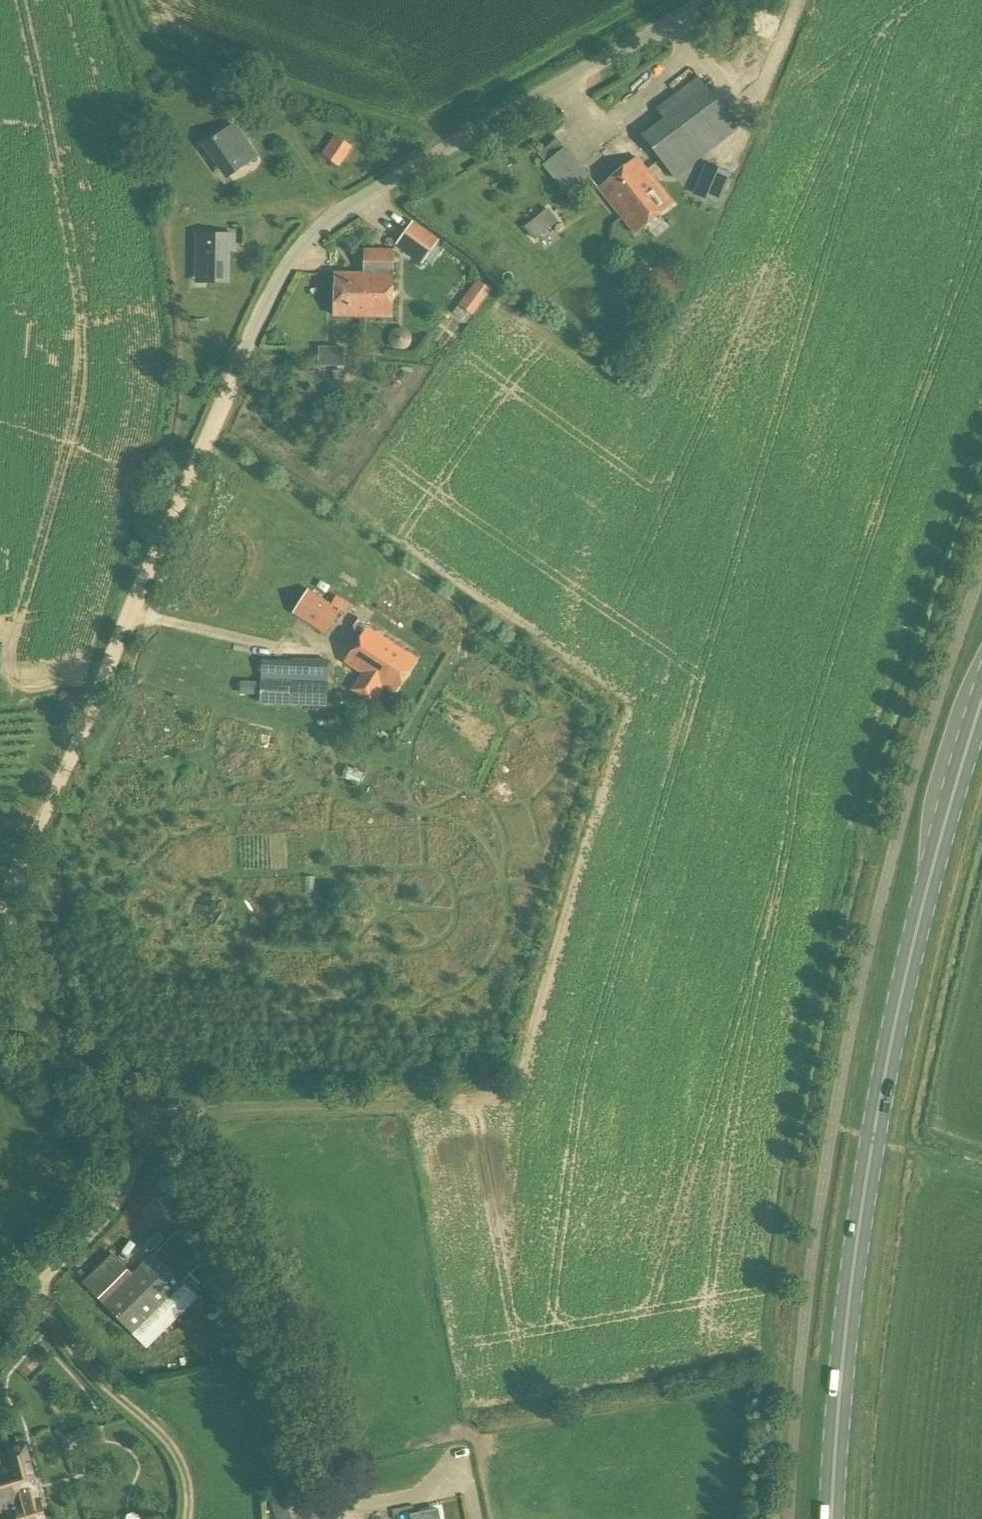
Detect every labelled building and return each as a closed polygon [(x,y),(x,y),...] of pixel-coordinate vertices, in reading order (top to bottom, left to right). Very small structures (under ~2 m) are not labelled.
[(674,177),(738,130),(699,78),(657,110),(664,120),(643,136),(674,177)] [(234,123),(202,145),(226,179),(258,157),(234,123)] [(341,167),(353,147),(334,135),(321,155),(341,167)] [(565,148),(557,139),(538,154),(546,164),(544,165),(566,193),(588,176),(566,148),(565,148)] [(674,203),(637,157),(599,188),(636,233),(674,203)] [(701,194),(721,203),(734,174),(714,165),(701,194)] [(524,227),(535,240),(558,221),(548,208),(524,227)] [(430,257),(438,246),(434,243),(437,238),(410,220),(395,243),(421,261),(425,254),(430,257)] [(231,234),(195,233),(195,284),(230,284),(231,234)] [(394,274),(394,250),(365,249),(364,273),(335,272),(334,315),(394,316),(395,274),(394,274)] [(472,315),(491,290),(477,280),(459,305),(472,315)] [(334,347),(334,366),(344,366),(344,347),(334,347)] [(325,634),(341,610),(332,605),(337,596),(313,581),(293,614),(325,634)] [(405,650),(369,627),(346,661),(368,675),(361,686),(356,683),(352,689),(371,701),(405,650)] [(326,706),(328,660),(293,659),(291,705),(326,706)] [(286,705),(287,681),(261,680),(261,682),(238,681),(237,696),(261,697),(260,704),(286,705)] [(184,1280),(205,1259),(178,1230),(134,1273),(114,1252),(84,1282),(105,1302),(104,1302),(133,1332),(185,1281),(184,1280)] [(216,1272),(208,1264),(191,1280),(200,1289),(216,1272)] [(0,1453),(0,1509),(12,1506),(14,1514),(18,1513),(20,1518),(46,1518),(39,1496),(25,1445),(0,1453)] [(314,1504),(291,1512),(293,1518),(319,1518),(314,1504)]
